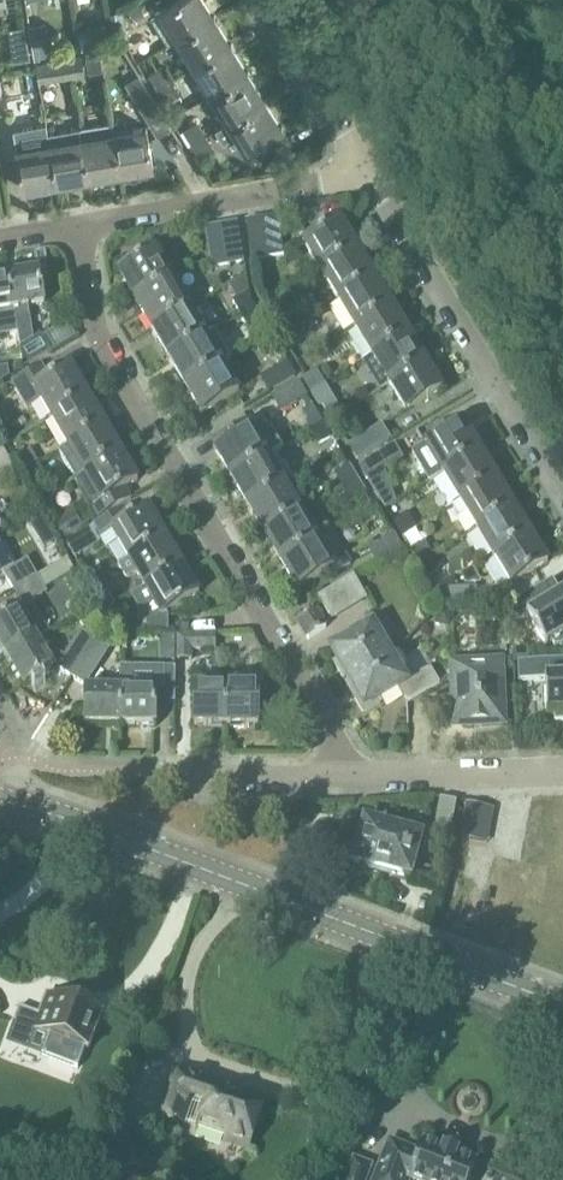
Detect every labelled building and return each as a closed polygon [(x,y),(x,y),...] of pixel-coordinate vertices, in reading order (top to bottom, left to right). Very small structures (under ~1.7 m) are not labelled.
[(177,37),(215,14),(206,0),(175,0),(168,4),(166,0),(145,0),(130,10),(138,23),(161,10),(177,37)] [(127,35),(122,10),(109,12),(114,38),(127,35)] [(177,37),(194,65),(232,42),(215,14),(177,37)] [(34,57),(51,55),(46,21),(29,24),(34,57)] [(7,27),(13,61),(30,58),(25,25),(7,27)] [(194,65),(211,93),(249,70),(232,42),(194,65)] [(82,58),(67,60),(69,74),(84,71),(82,58)] [(69,74),(67,60),(36,65),(38,79),(69,74)] [(157,87),(172,79),(164,65),(149,74),(157,87)] [(211,93),(229,121),(266,98),(249,70),(211,93)] [(125,82),(142,110),(155,102),(139,74),(125,82)] [(180,92),(172,79),(157,87),(165,101),(180,92)] [(283,126),(266,98),(229,121),(216,129),(224,142),(237,134),(246,149),(283,126)] [(82,136),(89,177),(121,171),(114,130),(112,122),(80,128),(82,136)] [(192,143),(206,135),(198,122),(184,130),(192,143)] [(115,130),(114,130),(121,171),(154,165),(146,125),(115,130)] [(49,133),(50,142),(57,182),(89,177),(82,136),(80,128),(49,133)] [(214,148),(206,135),(192,143),(200,156),(214,148)] [(24,188),(57,182),(50,142),(17,148),(24,188)] [(278,219),(263,222),(269,257),(284,254),(278,219)] [(253,260),(269,257),(263,222),(246,224),(253,260)] [(321,273),(358,249),(341,222),(304,244),(321,273)] [(238,226),(222,229),(229,264),(244,261),(238,226)] [(213,267),(229,264),(222,229),(207,231),(213,267)] [(337,300),(375,277),(358,249),(321,273),(337,300)] [(136,302),(175,280),(157,251),(119,273),(136,302)] [(39,272),(8,277),(15,318),(16,318),(18,333),(20,346),(20,347),(33,339),(28,307),(45,304),(39,272)] [(17,333),(18,333),(16,318),(15,318),(8,277),(0,278),(0,336),(17,333)] [(354,328),(392,305),(375,277),(337,300),(354,328)] [(153,330),(191,308),(175,280),(136,302),(153,330)] [(232,302),(241,316),(256,308),(247,293),(232,302)] [(354,328),(361,339),(352,344),(363,362),(371,356),(409,334),(392,305),(354,328)] [(169,358),(207,336),(191,308),(153,330),(169,358)] [(250,331),(264,323),(256,308),(241,316),(250,331)] [(274,319),(282,334),(296,326),(287,311),(274,319)] [(304,340),(296,326),(282,334),(290,348),(304,340)] [(20,346),(20,347),(23,368),(51,351),(41,334),(33,339),(20,347),(20,346)] [(388,384),(426,361),(409,334),(371,356),(388,384)] [(186,386),(224,364),(207,336),(169,358),(186,386)] [(426,361),(388,384),(405,413),(443,390),(426,361)] [(264,377),(272,391),(296,377),(288,363),(264,377)] [(240,392),(224,364),(186,386),(202,415),(240,392)] [(51,420),(89,398),(71,368),(50,381),(41,366),(12,383),(28,409),(40,402),(51,420)] [(7,367),(0,368),(0,382),(1,382),(9,377),(7,367)] [(302,378),(310,391),(324,383),(317,370),(302,378)] [(308,396),(300,383),(276,397),(283,411),(308,396)] [(310,391),(319,407),(334,399),(324,383),(310,391)] [(51,420),(67,448),(105,425),(89,398),(51,420)] [(317,446),(332,438),(323,422),(309,431),(317,446)] [(428,482),(442,473),(480,450),(463,423),(412,454),(428,482)] [(105,425),(67,448),(60,452),(76,480),(83,475),(84,476),(122,453),(105,425)] [(348,446),(357,460),(390,440),(381,426),(348,446)] [(231,478),(270,456),(253,427),(215,449),(231,478)] [(393,446),(361,466),(370,480),(402,460),(393,446)] [(12,465),(3,449),(0,451),(0,472),(12,465)] [(16,458),(24,472),(38,464),(30,449),(16,458)] [(442,473),(459,501),(497,478),(480,450),(442,473)] [(138,481),(122,453),(84,476),(83,475),(76,480),(75,480),(92,509),(138,481)] [(286,484),(270,456),(231,478),(248,506),(286,484)] [(38,464),(24,472),(33,486),(47,478),(38,464)] [(334,474),(342,488),(358,479),(349,465),(334,474)] [(459,518),(467,514),(476,529),(514,506),(497,478),(459,501),(451,505),(459,518)] [(358,479),(342,488),(351,502),(366,492),(358,479)] [(303,512),(286,484),(248,506),(265,534),(303,512)] [(493,558),(531,535),(514,506),(476,529),(493,558)] [(66,545),(74,558),(100,543),(99,541),(103,538),(108,548),(117,543),(128,560),(166,538),(149,510),(135,518),(130,509),(131,508),(130,507),(66,545)] [(81,509),(54,525),(63,539),(90,523),(81,509)] [(319,540),(303,512),(265,534),(281,562),(319,540)] [(401,536),(416,527),(407,514),(393,522),(401,536)] [(319,540),(281,562),(298,591),(334,570),(336,574),(352,564),(333,532),(319,540)] [(376,564),(404,548),(395,533),(367,549),(376,564)] [(548,563),(531,535),(493,558),(510,586),(548,563)] [(126,580),(136,574),(144,588),(182,566),(166,538),(128,560),(118,566),(126,580)] [(4,573),(15,567),(0,542),(0,576),(4,573)] [(410,551),(418,564),(433,556),(424,542),(410,551)] [(433,556),(418,564),(426,578),(441,570),(433,556)] [(28,560),(15,567),(4,573),(13,589),(37,576),(28,560)] [(168,634),(169,613),(199,595),(182,566),(144,588),(131,596),(138,608),(138,616),(119,616),(119,632),(151,632),(168,634)] [(47,593),(37,576),(13,589),(20,601),(23,607),(32,602),(47,593)] [(364,596),(353,578),(341,585),(352,604),(364,596)] [(556,647),(562,646),(562,593),(554,599),(546,585),(513,604),(514,626),(529,617),(547,647),(553,643),(556,647)] [(438,589),(439,606),(477,605),(477,588),(438,589)] [(116,606),(107,590),(97,596),(105,611),(116,606)] [(20,601),(5,610),(9,615),(19,609),(23,607),(20,601)] [(7,657),(37,639),(49,631),(32,602),(23,607),(19,609),(9,615),(0,620),(0,645),(7,657)] [(309,639),(327,628),(316,610),(298,622),(309,639)] [(345,681),(390,655),(380,638),(388,633),(381,621),(373,626),(331,650),(338,662),(334,664),(345,681)] [(59,669),(72,677),(94,642),(82,634),(59,669)] [(192,650),(192,635),(177,635),(177,659),(192,659),(192,650)] [(192,635),(192,650),(216,650),(216,635),(192,635)] [(37,639),(7,657),(25,688),(55,670),(37,639)] [(108,651),(94,642),(72,677),(85,686),(108,651)] [(400,672),(390,655),(345,681),(345,682),(346,683),(347,683),(349,684),(351,683),(359,697),(355,699),(364,714),(382,703),(380,700),(402,687),(410,702),(440,684),(431,668),(415,678),(408,667),(400,672)] [(461,725),(504,723),(501,675),(495,676),(494,659),(453,661),(454,677),(453,677),(455,720),(461,725)] [(519,662),(519,681),(546,680),(547,715),(555,715),(556,722),(562,722),(562,660),(519,662)] [(121,691),(121,726),(156,726),(156,701),(175,701),(175,671),(151,671),(151,675),(121,676),(121,691)] [(226,726),(258,726),(259,706),(263,706),(263,687),(251,687),(251,679),(227,678),(227,683),(226,683),(226,687),(226,726)] [(277,681),(268,681),(268,688),(272,688),(272,696),(286,696),(277,681)] [(226,687),(226,683),(195,683),(194,726),(226,726),(226,687)] [(121,726),(121,691),(85,690),(85,725),(121,726)] [(456,802),(443,799),(442,799),(436,828),(450,831),(456,802)] [(468,806),(461,804),(455,836),(464,838),(468,806)] [(382,870),(394,828),(365,820),(367,816),(353,812),(344,844),(357,848),(353,862),(382,870)] [(423,836),(394,828),(382,870),(411,878),(423,836)] [(89,1051),(102,1016),(47,996),(34,1030),(89,1051)] [(261,1125),(262,1122),(264,1115),(261,1114),(265,1103),(263,1102),(264,1098),(249,1093),(248,1097),(179,1073),(164,1115),(182,1122),(191,1098),(208,1104),(200,1128),(249,1146),(257,1123),(261,1125)] [(479,1170),(477,1166),(478,1163),(457,1155),(459,1152),(445,1147),(444,1150),(424,1142),(419,1153),(390,1141),(375,1179),(400,1179),(401,1177),(409,1179),(475,1179),(479,1170)] [(346,1179),(367,1179),(372,1167),(354,1159),(346,1179)]
